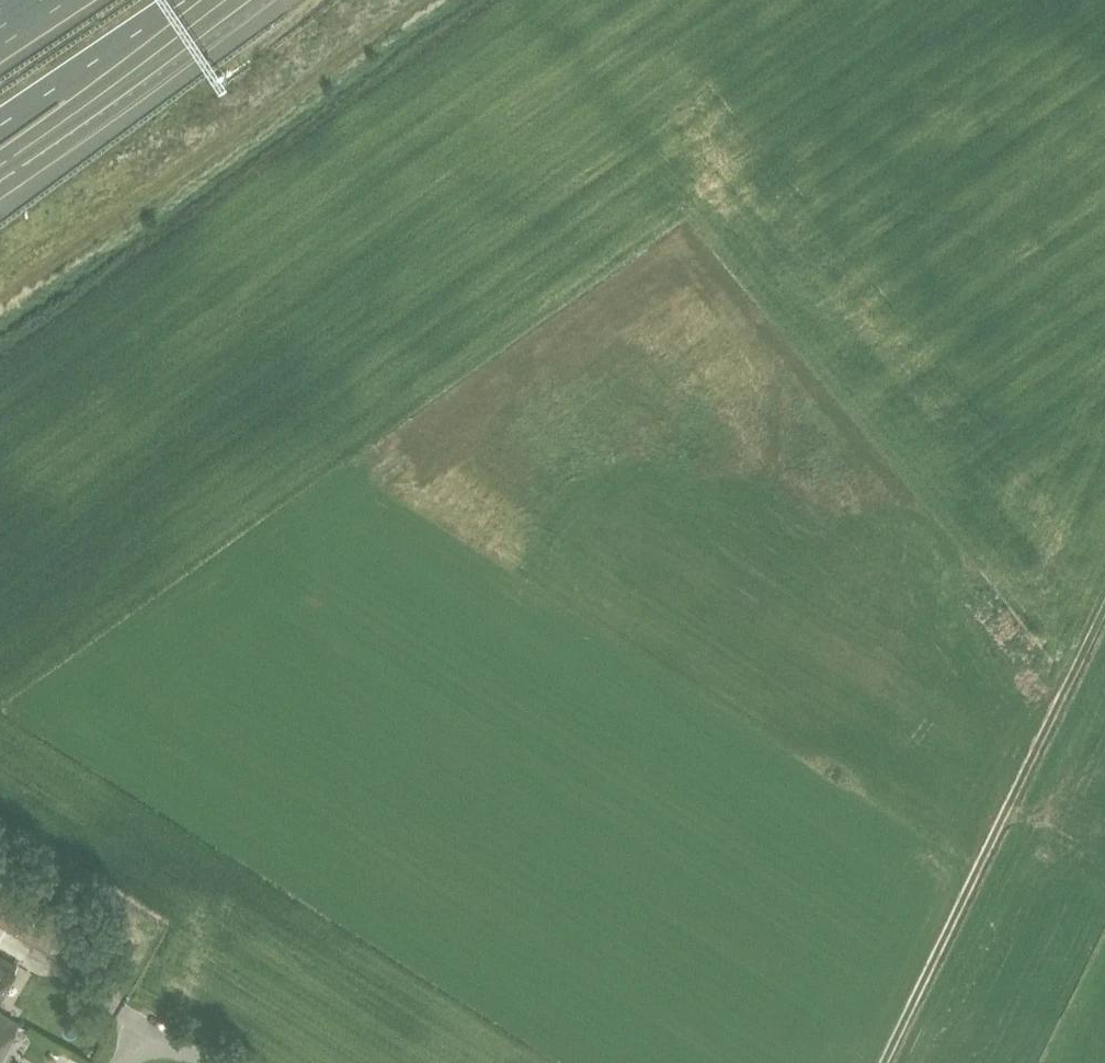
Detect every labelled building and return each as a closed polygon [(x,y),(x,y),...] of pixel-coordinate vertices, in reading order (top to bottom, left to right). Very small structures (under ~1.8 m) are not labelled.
[(80,918),(0,871),(0,927),(54,959),(80,918)] [(16,965),(0,956),(0,993),(16,965)] [(17,1023),(0,1013),(0,1051),(17,1023)]
